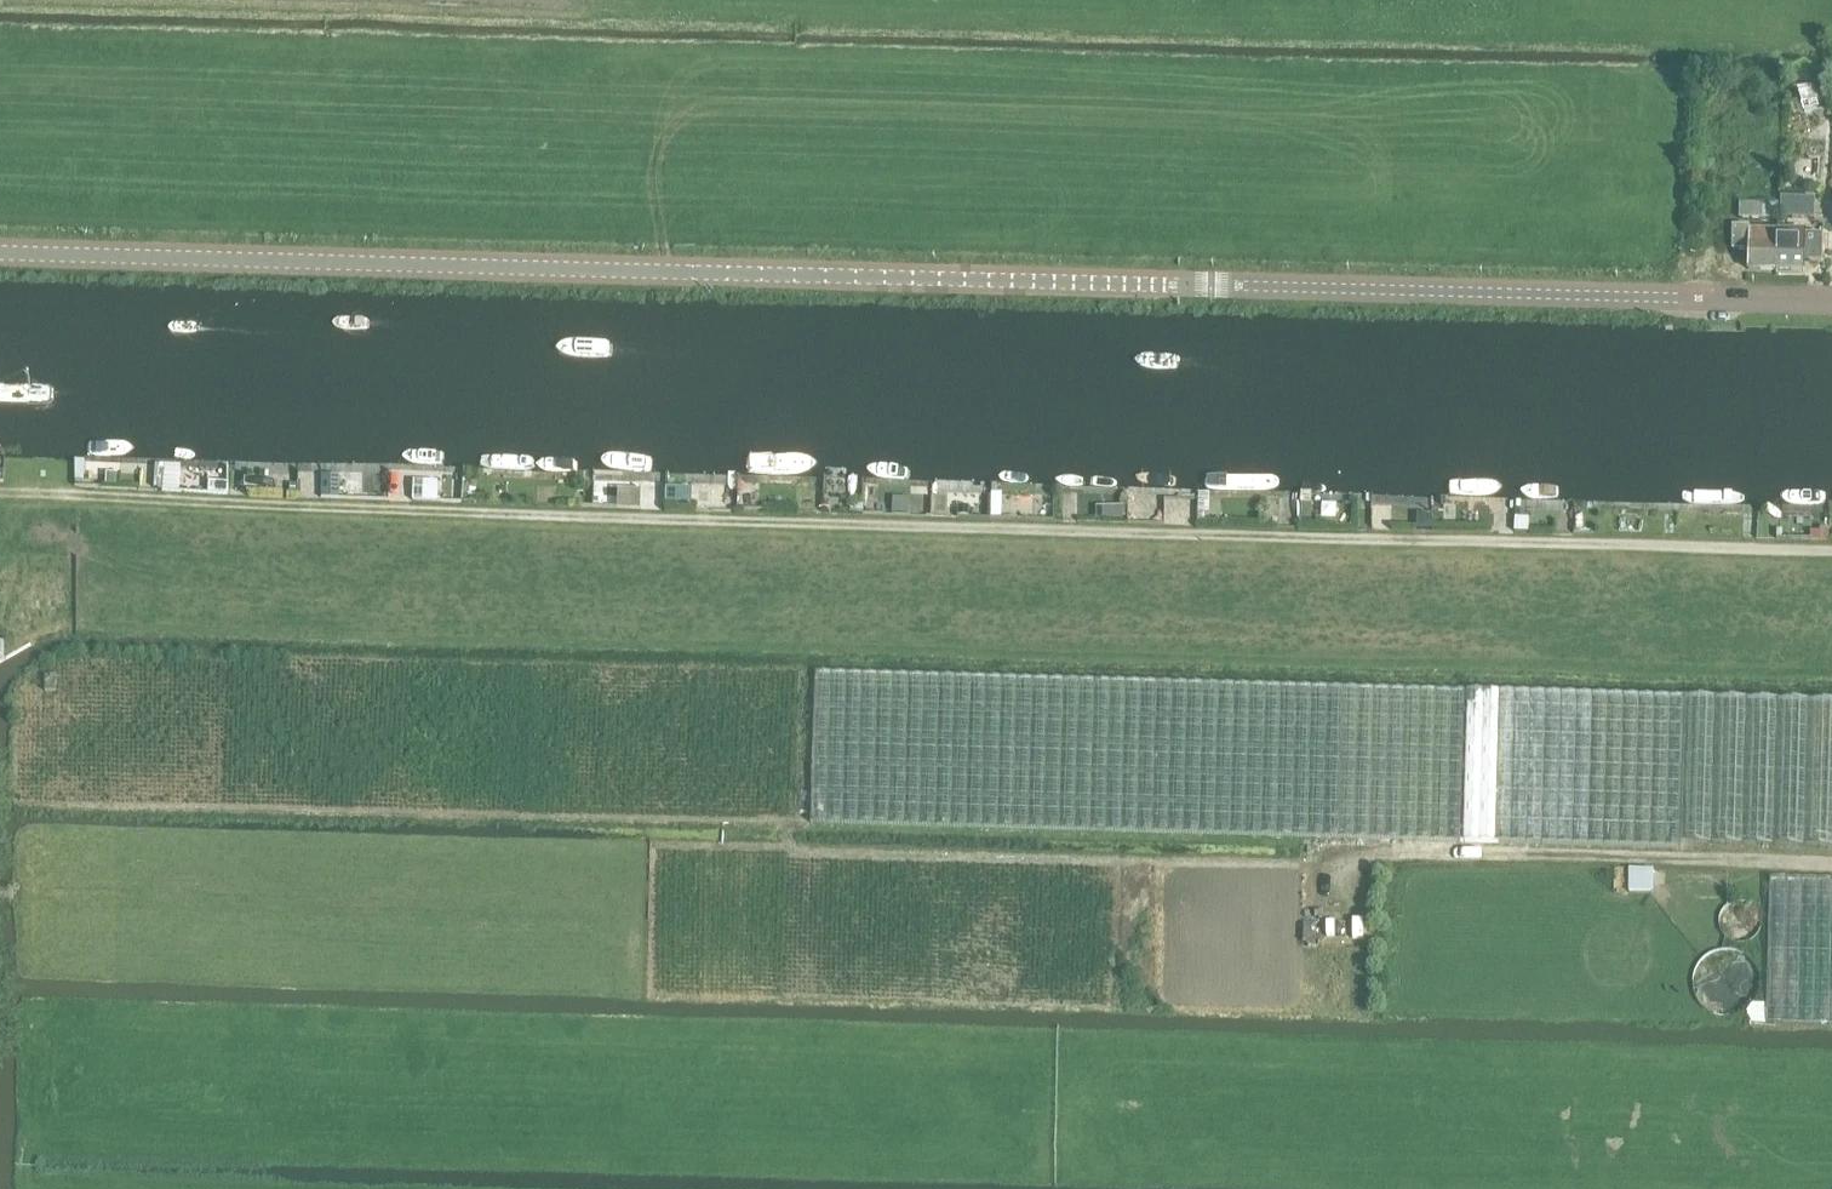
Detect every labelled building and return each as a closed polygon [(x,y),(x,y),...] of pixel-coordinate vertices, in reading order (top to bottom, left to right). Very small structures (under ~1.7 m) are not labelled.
[(1714,172),(1715,160),(1699,159),(1698,171),(1714,172)] [(1813,219),(1814,199),(1781,198),(1780,217),(1813,219)] [(1778,218),(1779,203),(1739,202),(1739,218),(1778,218)] [(1777,232),(1749,231),(1749,226),(1732,225),(1732,249),(1749,250),(1748,269),(1777,269),(1777,232)] [(1805,232),(1777,232),(1777,269),(1805,269),(1805,260),(1823,260),(1823,234),(1805,234),(1805,232)] [(105,484),(118,484),(119,473),(106,472),(105,484)] [(321,497),(338,497),(338,474),(321,474),(321,497)] [(248,488),(261,489),(261,476),(248,476),(248,488)] [(412,499),(421,499),(422,480),(413,480),(412,499)] [(208,493),(227,493),(227,481),(208,481),(208,493)] [(664,502),(674,502),(675,487),(665,487),(664,502)] [(992,492),(992,515),(996,516),(1002,516),(1002,492),(992,492)] [(893,497),(892,513),(909,514),(910,498),(893,497)] [(1312,504),(1300,503),(1300,522),(1312,522),(1312,504)] [(850,512),(858,512),(864,513),(864,504),(850,504),(850,512)] [(959,505),(959,516),(969,516),(969,505),(959,505)] [(1111,517),(1124,517),(1124,506),(1110,507),(1111,517)] [(1820,536),(1829,536),(1829,527),(1820,527),(1820,536)] [(61,609),(61,594),(47,594),(46,608),(61,609)] [(812,821),(1464,841),(1679,845),(1679,842),(1831,845),(1831,701),(1129,681),(817,673),(812,821)] [(1653,891),(1653,867),(1627,867),(1628,891),(1653,891)] [(1767,1024),(1831,1025),(1831,880),(1771,878),(1767,1024)] [(1758,995),(1759,987),(1759,981),(1757,975),(1755,970),(1750,964),(1744,959),(1739,956),(1731,954),(1727,953),(1720,954),(1714,955),(1707,959),(1702,962),(1698,967),(1694,973),(1692,979),(1691,987),(1692,993),(1693,998),(1696,1004),(1700,1010),(1705,1014),(1711,1018),(1717,1020),(1723,1021),(1730,1021),(1737,1019),(1743,1016),(1748,1012),(1753,1007),(1756,1002),(1758,995)]
